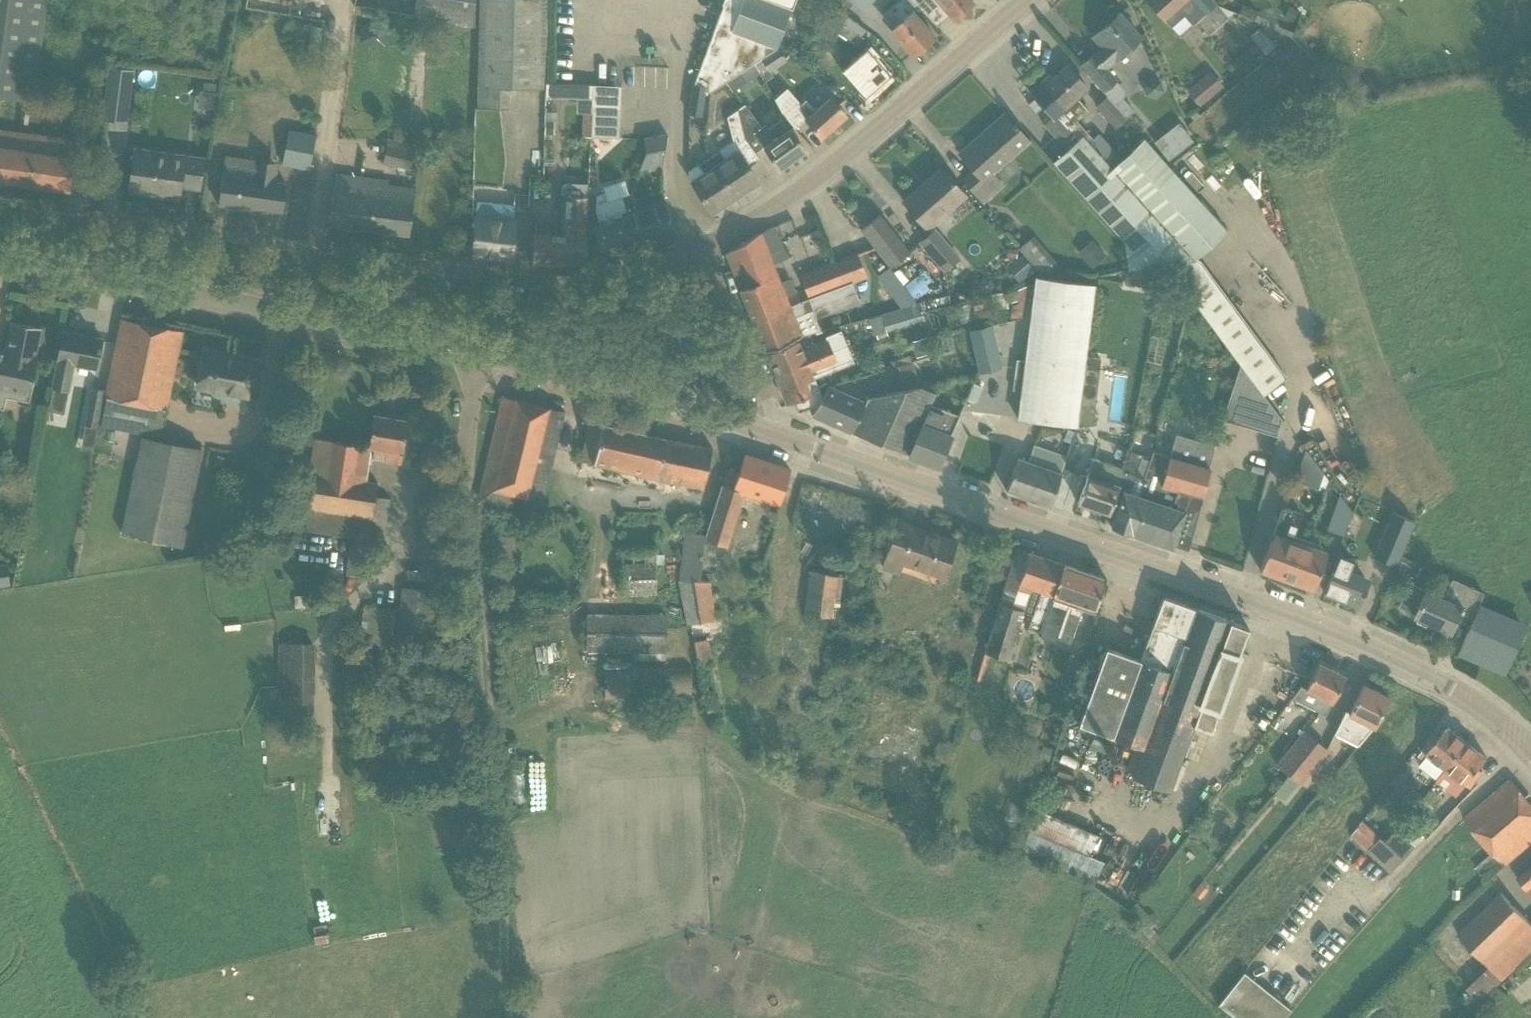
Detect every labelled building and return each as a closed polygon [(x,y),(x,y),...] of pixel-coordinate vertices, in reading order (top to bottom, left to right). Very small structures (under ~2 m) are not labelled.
[(33,101),(46,0),(0,0),(0,96),(33,101)] [(311,18),(314,0),(238,0),(238,5),(311,18)] [(339,4),(459,20),(461,0),(340,0),(339,4)] [(545,89),(547,0),(478,0),(476,108),(510,109),(510,88),(545,89)] [(691,89),(708,90),(710,89),(710,92),(725,82),(753,64),(760,58),(776,48),(778,48),(781,38),(794,0),(725,0),(693,84),(692,84),(691,89)] [(781,38),(798,43),(814,0),(813,0),(794,0),(781,38)] [(862,11),(870,0),(848,0),(862,11)] [(887,10),(898,22),(890,29),(913,55),(934,37),(902,0),(899,0),(887,10)] [(928,17),(932,13),(941,5),(954,19),(973,2),(971,0),(912,0),(928,17)] [(1215,4),(1211,0),(1146,0),(1165,21),(1170,27),(1183,16),(1192,25),(1196,22),(1208,35),(1227,18),(1234,11),(1215,4)] [(1263,18),(1267,10),(1265,9),(1257,11),(1242,5),(1238,14),(1265,25),(1267,20),(1263,18)] [(1289,6),(1282,17),(1291,22),(1297,11),(1289,6)] [(838,11),(828,25),(856,45),(866,32),(838,11)] [(850,17),(855,21),(858,16),(853,12),(850,17)] [(1081,65),(1094,80),(1111,98),(1117,93),(1110,84),(1115,80),(1105,69),(1140,37),(1119,14),(1096,34),(1105,45),(1094,56),(1092,54),(1081,65)] [(357,41),(384,46),(387,28),(360,24),(357,41)] [(1276,31),(1291,37),(1293,33),(1278,26),(1276,31)] [(869,51),(843,73),(866,100),(869,98),(873,98),(879,93),(880,89),(892,79),(869,51)] [(760,58),(753,64),(757,72),(765,66),(760,58)] [(102,118),(126,121),(133,70),(109,66),(102,118)] [(1030,93),(1052,117),(1066,132),(1074,125),(1073,124),(1087,111),(1076,98),(1087,88),(1067,66),(1045,85),(1042,82),(1030,93)] [(1208,72),(1186,91),(1197,104),(1220,85),(1208,72)] [(1162,91),(1160,82),(1151,79),(1144,85),(1146,94),(1155,97),(1162,91)] [(547,83),(547,95),(582,97),(592,97),(593,85),(582,85),(547,83)] [(805,101),(801,105),(786,88),(774,99),(783,115),(794,128),(805,119),(820,137),(846,114),(831,98),(815,112),(805,101)] [(708,90),(691,89),(687,114),(702,116),(705,91),(710,92),(710,89),(708,90)] [(183,105),(198,105),(199,90),(184,90),(183,105)] [(518,92),(518,114),(529,114),(529,92),(518,92)] [(1095,107),(1115,129),(1126,119),(1106,97),(1095,107)] [(620,105),(601,105),(592,104),(591,139),(619,140),(620,105)] [(745,104),(737,110),(745,140),(753,134),(763,148),(764,148),(779,168),(805,150),(790,129),(789,129),(781,119),(768,128),(765,124),(761,127),(745,104)] [(719,152),(708,159),(734,198),(758,182),(748,167),(758,159),(745,140),(737,110),(726,117),(733,140),(718,151),(719,152)] [(963,179),(976,194),(983,202),(1001,186),(990,173),(1028,141),(1016,127),(1017,126),(1014,123),(1013,123),(1007,116),(984,136),(981,133),(959,153),(973,170),(963,179)] [(1066,132),(1052,117),(1042,127),(1064,151),(1052,162),(1123,241),(1128,270),(1164,264),(1193,260),(1226,230),(1144,138),(1111,167),(1074,125),(1066,132)] [(1178,124),(1153,143),(1168,160),(1170,158),(1186,144),(1191,139),(1178,124)] [(70,192),(77,141),(0,130),(0,182),(70,192)] [(308,169),(315,135),(289,130),(282,163),(308,169)] [(639,170),(649,167),(650,171),(662,168),(663,164),(667,134),(644,139),(647,153),(639,170)] [(410,170),(415,144),(388,138),(382,163),(410,170)] [(1228,160),(1224,152),(1211,158),(1214,165),(1215,167),(1228,160)] [(133,156),(131,172),(128,192),(179,199),(180,186),(199,189),(203,160),(169,155),(168,160),(133,156)] [(691,183),(700,196),(711,213),(734,198),(708,159),(698,166),(704,175),(691,183)] [(222,174),(218,205),(254,210),(254,207),(282,211),(286,183),(269,181),(271,166),(258,164),(256,178),(222,174)] [(906,204),(919,220),(927,229),(950,209),(948,206),(963,193),(941,169),(927,181),(929,184),(906,204)] [(335,174),(328,225),(409,235),(415,189),(387,185),(387,180),(335,174)] [(599,227),(595,228),(603,257),(632,249),(624,219),(622,214),(626,213),(621,197),(607,201),(605,192),(596,196),(595,211),(599,227)] [(636,210),(626,213),(622,214),(624,219),(632,249),(675,236),(662,192),(633,201),(636,210)] [(533,234),(532,262),(585,265),(586,237),(584,237),(586,197),(564,196),(561,235),(533,234)] [(475,201),(473,254),(512,259),(514,221),(512,221),(514,205),(475,201)] [(860,229),(890,267),(909,252),(879,214),(860,229)] [(761,232),(725,253),(754,324),(791,310),(790,307),(791,307),(786,295),(795,291),(790,278),(781,282),(773,263),(788,257),(775,226),(761,232)] [(921,242),(945,270),(958,258),(935,231),(921,242)] [(1033,235),(1018,249),(1042,277),(1058,264),(1033,235)] [(1094,268),(1105,257),(1091,241),(1079,252),(1094,268)] [(1006,249),(1005,258),(1014,259),(1015,250),(1006,249)] [(856,253),(832,262),(842,286),(852,283),(866,278),(856,253)] [(1035,271),(1021,256),(1006,269),(1021,284),(1035,271)] [(1193,260),(1164,264),(1240,365),(1250,379),(1260,394),(1261,395),(1287,377),(1200,261),(1195,262),(1193,260)] [(799,275),(809,299),(842,286),(832,262),(799,275)] [(1077,426),(1077,424),(1080,397),(1094,286),(1035,278),(1024,361),(1015,360),(1011,390),(1020,391),(1017,418),(1077,426)] [(982,279),(978,285),(981,291),(988,292),(993,286),(990,279),(982,279)] [(791,310),(754,324),(765,350),(801,336),(793,317),(813,309),(816,317),(859,301),(852,283),(842,286),(809,299),(799,302),(799,303),(800,303),(791,307),(790,307),(791,310)] [(1016,290),(1004,292),(1007,304),(1018,301),(1016,290)] [(924,319),(921,310),(919,303),(880,314),(885,330),(924,319)] [(122,319),(118,338),(101,425),(159,437),(181,331),(122,319)] [(37,359),(35,359),(41,327),(11,321),(6,345),(11,346),(9,354),(0,352),(0,408),(4,406),(7,390),(30,394),(37,359)] [(990,325),(969,329),(979,373),(1000,368),(990,325)] [(63,331),(59,351),(52,387),(67,390),(72,364),(95,369),(101,339),(63,331)] [(766,354),(774,374),(847,345),(846,345),(841,333),(800,349),(797,341),(766,354)] [(932,352),(928,337),(914,340),(919,355),(932,352)] [(814,378),(854,363),(847,346),(847,345),(774,374),(783,395),(784,398),(786,404),(792,402),(794,401),(794,402),(798,412),(805,410),(809,408),(813,411),(822,397),(819,391),(814,378)] [(204,351),(197,387),(250,397),(257,362),(204,351)] [(891,367),(898,391),(919,386),(912,361),(891,367)] [(1240,365),(1222,419),(1235,424),(1250,379),(1240,365)] [(966,372),(960,408),(976,411),(982,374),(966,372)] [(1250,379),(1235,424),(1249,428),(1260,394),(1250,379)] [(864,403),(852,432),(937,465),(960,415),(930,403),(934,393),(919,386),(898,391),(869,398),(867,398),(864,403)] [(827,387),(811,415),(852,432),(864,403),(827,387)] [(83,425),(84,425),(83,434),(94,436),(96,428),(95,427),(102,391),(91,388),(83,425)] [(1270,408),(1261,395),(1260,394),(1249,428),(1262,432),(1270,408)] [(476,504),(496,509),(510,512),(515,495),(542,502),(559,431),(564,411),(502,396),(476,504)] [(1080,397),(1077,424),(1093,425),(1096,399),(1080,397)] [(1262,432),(1275,437),(1279,421),(1270,408),(1262,432)] [(314,438),(311,458),(308,474),(313,474),(304,529),(351,537),(345,575),(348,576),(348,580),(357,582),(358,576),(362,576),(368,540),(371,519),(385,521),(390,499),(375,496),(377,483),(358,480),(359,476),(355,476),(357,463),(372,465),(373,459),(400,463),(407,421),(373,415),(368,446),(314,438)] [(590,422),(586,441),(581,463),(641,476),(650,435),(590,422)] [(180,547),(200,449),(110,430),(86,547),(117,554),(121,535),(180,547)] [(712,449),(650,435),(641,476),(703,490),(712,449)] [(94,440),(82,437),(77,462),(89,464),(94,440)] [(1143,479),(1142,481),(1137,496),(1144,498),(1132,534),(1172,547),(1173,544),(1187,549),(1202,497),(1210,468),(1208,468),(1213,449),(1177,439),(1172,458),(1168,457),(1165,471),(1147,465),(1143,479)] [(1017,458),(1006,491),(1050,506),(1061,473),(1067,456),(1033,445),(1028,461),(1017,458)] [(1323,474),(1304,451),(1294,480),(1317,489),(1318,487),(1324,489),(1328,479),(1323,474)] [(1122,491),(1110,527),(1132,534),(1144,498),(1137,496),(1142,481),(1135,479),(1135,477),(1134,476),(1141,455),(1130,452),(1123,473),(1118,485),(1117,489),(1122,491)] [(778,507),(790,470),(744,455),(737,475),(727,472),(723,486),(721,485),(705,535),(704,540),(727,548),(740,507),(748,510),(752,498),(778,507)] [(1087,474),(1084,484),(1077,503),(1109,513),(1117,489),(1118,485),(1100,479),(1105,463),(1093,458),(1087,474)] [(873,544),(889,496),(817,473),(802,520),(873,544)] [(1290,484),(1286,495),(1297,498),(1301,487),(1290,484)] [(418,570),(407,570),(407,580),(418,580),(443,579),(443,495),(417,496),(418,570)] [(1352,512),(1339,496),(1327,529),(1343,536),(1352,512)] [(1302,513),(1282,506),(1259,570),(1286,580),(1300,541),(1292,538),(1302,513)] [(1415,521),(1393,512),(1374,556),(1396,566),(1415,521)] [(898,522),(892,541),(882,567),(898,573),(902,562),(943,577),(955,542),(898,522)] [(683,533),(678,581),(686,626),(716,621),(709,582),(699,581),(704,540),(705,535),(683,533)] [(1300,541),(1286,580),(1312,589),(1326,551),(1300,541)] [(984,652),(1008,660),(1024,612),(1033,615),(1028,628),(1037,631),(1060,563),(1015,547),(1009,566),(984,652)] [(653,550),(620,551),(622,597),(656,595),(653,550)] [(1339,556),(1331,575),(1324,593),(1358,607),(1362,596),(1364,597),(1365,593),(1363,592),(1367,583),(1347,575),(1352,562),(1339,556)] [(1094,610),(1099,597),(1105,578),(1063,563),(1063,564),(1060,563),(1037,631),(1035,635),(1054,641),(1055,638),(1071,643),(1083,606),(1094,610)] [(6,564),(0,565),(0,585),(9,584),(6,564)] [(804,613),(836,617),(841,572),(809,569),(804,613)] [(1418,603),(1413,617),(1450,632),(1459,611),(1473,617),(1478,604),(1481,598),(1483,593),(1451,580),(1440,575),(1437,581),(1448,586),(1443,599),(1424,590),(1418,603)] [(441,590),(402,587),(398,644),(429,646),(431,620),(439,621),(441,590)] [(326,607),(325,596),(294,597),(295,609),(326,607)] [(1105,647),(1099,666),(1077,724),(1134,745),(1125,768),(1134,771),(1132,776),(1168,789),(1192,724),(1209,730),(1243,639),(1246,641),(1249,633),(1246,632),(1247,627),(1162,596),(1139,659),(1105,647)] [(1526,624),(1478,604),(1473,617),(1457,654),(1504,674),(1526,624)] [(367,627),(365,643),(377,644),(376,676),(389,677),(389,645),(390,645),(391,629),(393,609),(369,607),(367,627)] [(665,652),(665,616),(613,615),(586,615),(585,651),(616,652),(665,652)] [(693,641),(698,664),(711,662),(707,639),(693,641)] [(499,642),(500,690),(517,690),(516,679),(514,679),(514,664),(545,663),(544,640),(499,642)] [(277,643),(277,725),(277,728),(314,729),(313,694),(314,694),(314,643),(277,643)] [(1299,687),(1290,698),(1325,715),(1345,676),(1318,663),(1305,690),(1299,687)] [(605,700),(691,697),(690,666),(604,669),(605,700)] [(1374,727),(1379,715),(1388,698),(1363,685),(1349,713),(1345,711),(1334,734),(1357,746),(1374,727)] [(1435,734),(1418,755),(1425,760),(1420,766),(1438,779),(1467,742),(1447,727),(1439,737),(1435,734)] [(1303,732),(1276,765),(1288,775),(1296,764),(1314,741),(1303,732)] [(1314,741),(1296,764),(1308,773),(1326,751),(1314,741)] [(1467,742),(1438,779),(1437,781),(1456,795),(1465,783),(1470,787),(1482,771),(1478,768),(1486,757),(1467,742)] [(1047,763),(1052,750),(1042,746),(1038,759),(1047,763)] [(1483,881),(1530,841),(1530,804),(1510,780),(1495,793),(1464,818),(1493,852),(1473,868),(1483,881)] [(1035,809),(1028,830),(1023,846),(1094,875),(1097,876),(1104,861),(1089,855),(1097,835),(1035,809)] [(1420,834),(1429,825),(1424,821),(1420,816),(1411,826),(1416,830),(1420,834)] [(1402,859),(1384,841),(1361,821),(1350,835),(1366,851),(1367,850),(1390,872),(1402,859)] [(1395,829),(1384,841),(1402,859),(1414,847),(1395,829)] [(972,845),(980,848),(983,837),(976,835),(972,845)] [(1125,869),(1137,851),(1127,844),(1114,862),(1125,869)] [(1517,877),(1527,890),(1530,887),(1530,866),(1517,877)] [(1473,952),(1469,957),(1475,963),(1480,959),(1488,967),(1466,989),(1479,1002),(1530,951),(1530,921),(1530,922),(1501,893),(1457,936),(1473,952)] [(1217,1005),(1234,1017),(1284,1017),(1291,1010),(1244,972),(1217,1005)]
